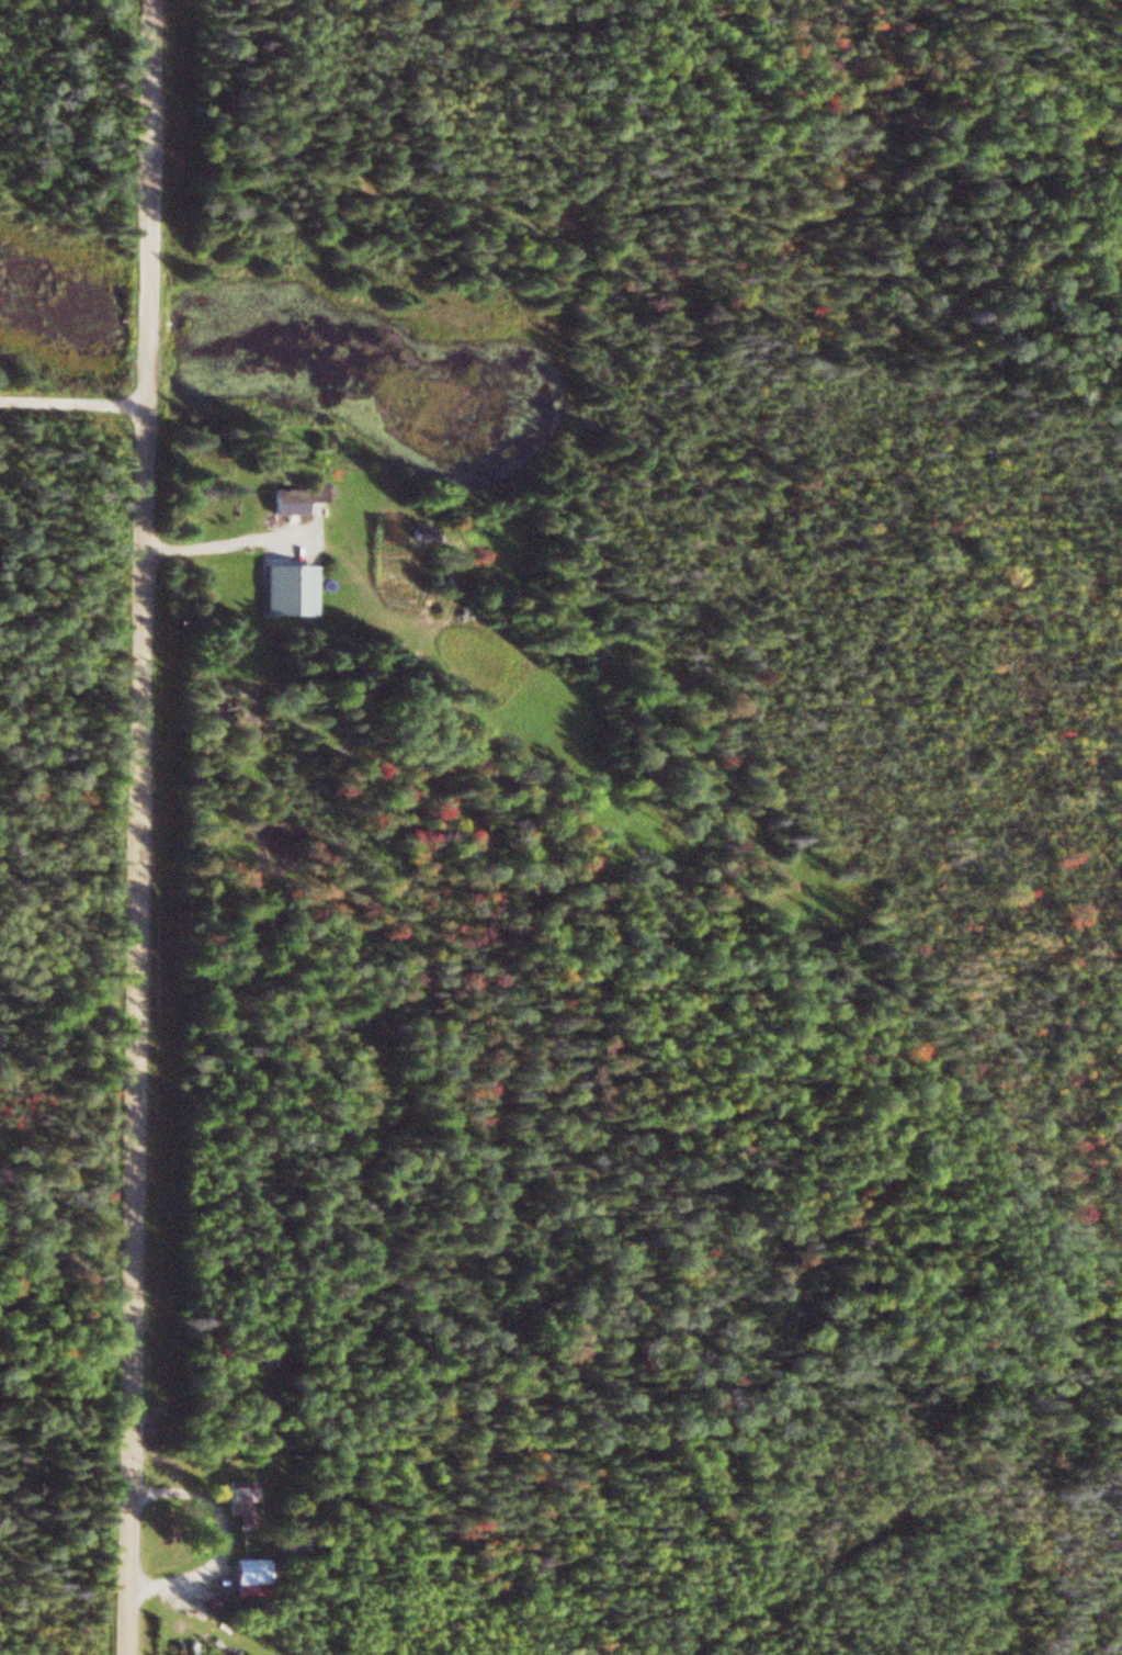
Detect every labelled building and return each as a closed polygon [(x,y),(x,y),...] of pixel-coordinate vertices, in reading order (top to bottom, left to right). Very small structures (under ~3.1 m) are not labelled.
[(311,504),(330,504),(329,488),(277,488),(277,517),(311,517),(311,504)] [(434,539),(432,529),(417,531),(419,541),(434,539)] [(321,617),(321,568),(269,568),(269,617),(321,617)] [(234,1516),(241,1516),(241,1528),(260,1528),(260,1486),(234,1486),(234,1516)] [(272,1559),(239,1559),(239,1603),(272,1603),(272,1559)]
